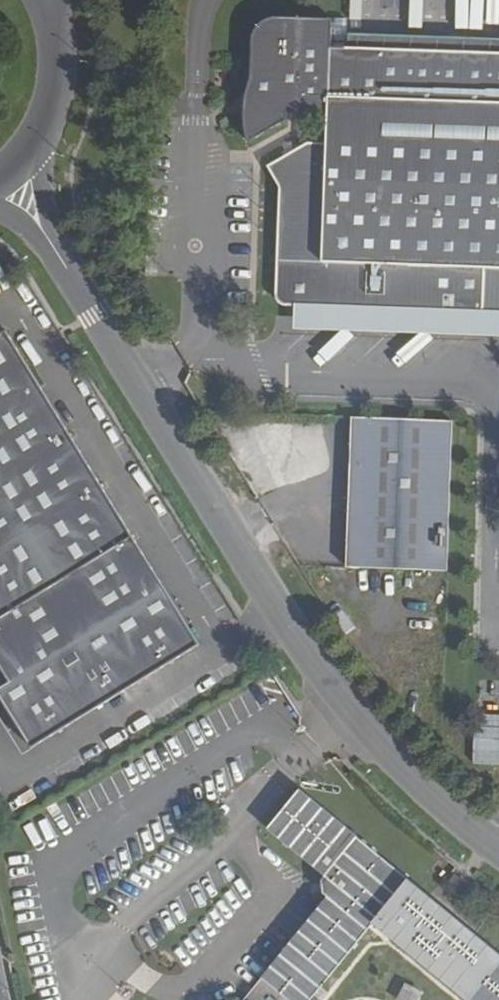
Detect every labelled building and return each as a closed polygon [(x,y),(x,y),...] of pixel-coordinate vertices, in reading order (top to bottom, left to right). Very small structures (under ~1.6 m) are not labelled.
[(333,20),(279,18),(270,19),(264,22),(259,26),(256,32),(254,39),(252,79),(251,97),(247,97),(246,102),(245,108),(245,123),(249,142),(289,120),(289,114),(329,114),(328,145),(309,143),(269,166),(281,186),(277,297),(278,298),(278,300),(280,302),(281,303),(282,304),(283,304),(297,305),(498,312),(498,54),(348,50),(332,49),(333,20)] [(348,50),(498,54),(498,39),(349,35),(348,50)] [(296,327),(498,334),(498,312),(297,305),(296,327)] [(0,336),(0,618),(0,619),(0,665),(11,683),(0,690),(0,697),(33,750),(200,646),(6,333),(0,336)] [(452,421),(352,418),(347,568),(447,571),(452,421)] [(268,830),(327,877),(323,882),(324,893),(328,898),(254,990),(265,999),(312,999),(374,923),(467,999),(473,999),(498,968),(498,955),(409,881),(301,791),(268,830)] [(454,876),(449,883),(459,891),(459,892),(464,895),(470,887),(465,883),(465,884),(454,876)] [(254,990),(246,999),(265,999),(254,990)]
